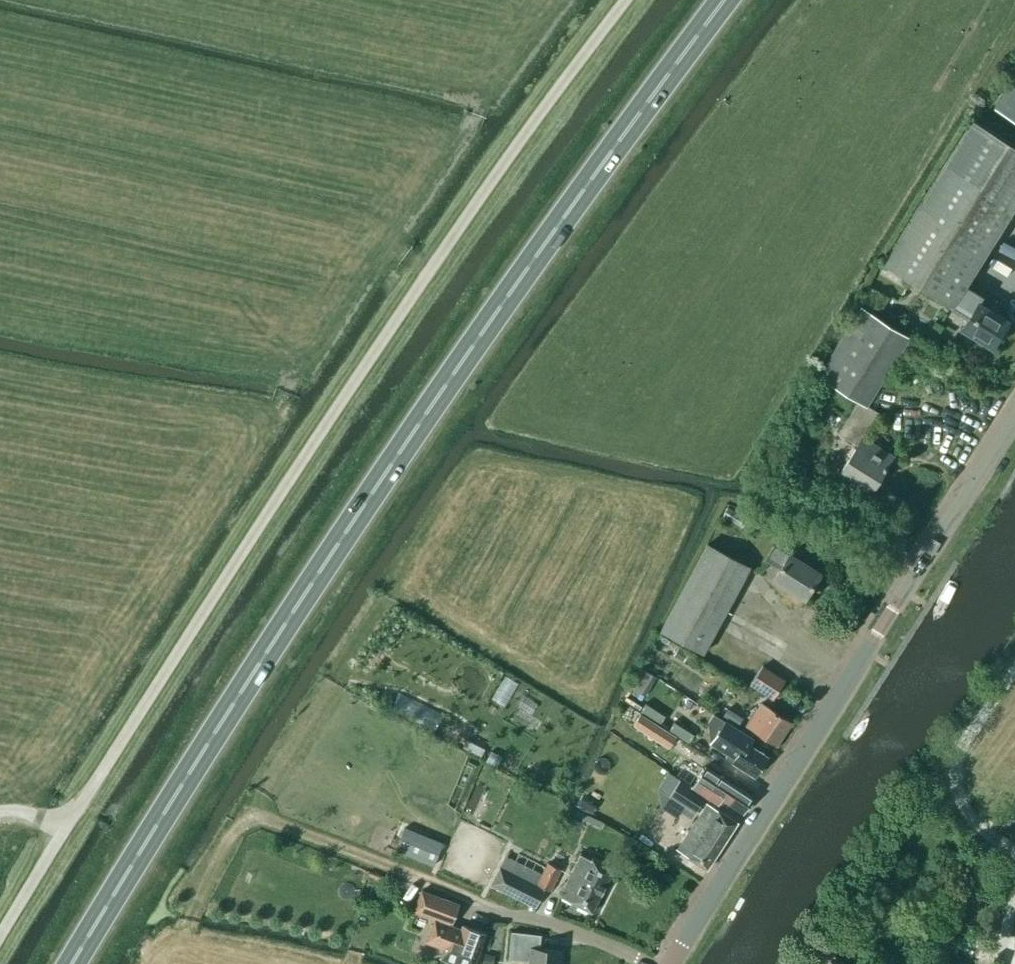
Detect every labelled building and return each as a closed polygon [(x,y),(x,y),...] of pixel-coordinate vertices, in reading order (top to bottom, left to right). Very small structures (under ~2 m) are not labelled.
[(995,109),(1014,121),(1014,76),(995,109)] [(952,305),(953,304),(970,315),(962,328),(992,347),(1009,321),(979,303),(983,297),(965,285),(1014,205),(1014,146),(974,120),(885,263),(952,305)] [(867,406),(867,405),(909,338),(862,309),(819,377),(859,401),(867,406)] [(856,445),(840,472),(871,491),(893,456),(865,437),(879,413),(867,405),(867,406),(859,401),(839,433),(856,445)] [(662,630),(704,653),(750,568),(707,545),(662,630)] [(765,559),(780,569),(773,579),(805,598),(820,573),(789,554),(774,545),(765,559)] [(678,648),(673,655),(684,662),(689,655),(678,648)] [(785,680),(763,665),(749,685),(772,700),(785,680)] [(509,669),(493,691),(506,700),(522,679),(509,669)] [(630,688),(646,696),(657,678),(641,669),(630,688)] [(791,722),(761,703),(747,725),(776,744),(791,722)] [(727,711),(722,718),(736,727),(742,719),(728,709),(727,711)] [(750,745),(754,739),(736,727),(722,718),(721,719),(713,713),(707,722),(711,744),(727,754),(725,757),(755,777),(768,757),(750,745)] [(647,733),(654,722),(641,714),(636,721),(634,725),(647,733)] [(689,743),(693,737),(663,718),(659,725),(689,743)] [(654,722),(647,733),(669,747),(676,736),(654,722)] [(705,772),(711,762),(694,750),(687,760),(705,772)] [(700,776),(683,764),(675,776),(693,787),(700,776)] [(666,794),(675,780),(665,773),(656,787),(666,794)] [(731,783),(719,775),(706,795),(719,804),(722,798),(743,812),(753,797),(731,783)] [(681,780),(670,796),(697,814),(707,797),(681,780)] [(583,797),(578,804),(579,805),(592,813),(596,805),(584,798),(583,797)] [(687,856),(706,869),(737,822),(718,810),(717,812),(707,805),(678,848),(689,855),(687,856)] [(579,810),(578,811),(576,815),(576,816),(600,828),(603,822),(579,810)] [(416,832),(405,827),(402,835),(396,850),(398,851),(406,854),(433,866),(438,855),(411,843),(416,832)] [(591,860),(580,854),(559,896),(592,912),(614,868),(592,857),(591,860)] [(489,886),(535,907),(544,888),(550,892),(561,870),(548,863),(538,884),(498,866),(489,886)] [(459,907),(421,893),(413,914),(451,928),(459,907)] [(440,957),(452,961),(459,963),(475,963),(486,934),(462,925),(458,937),(449,933),(440,957)] [(531,962),(530,963),(559,963),(560,951),(540,949),(541,935),(511,931),(508,959),(531,962)] [(495,957),(485,955),(483,963),(494,963),(495,957)]
